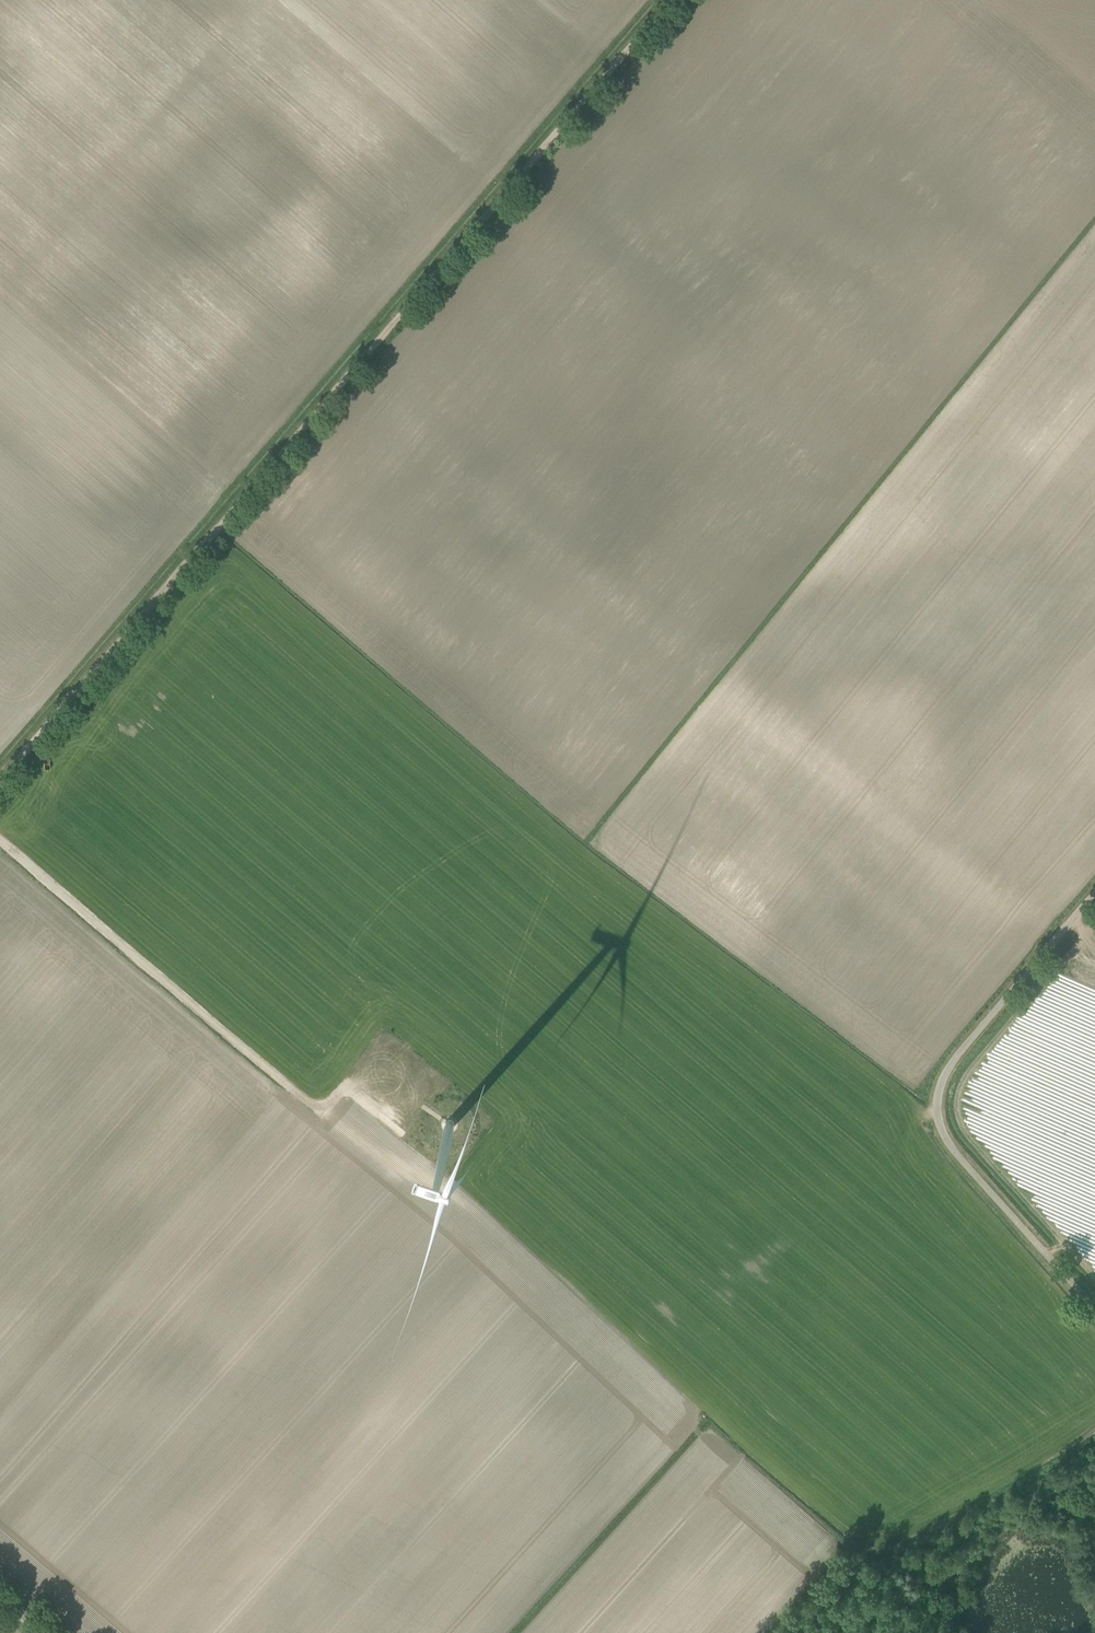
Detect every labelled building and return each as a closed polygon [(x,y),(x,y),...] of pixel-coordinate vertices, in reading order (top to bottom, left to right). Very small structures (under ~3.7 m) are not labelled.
[(441,1128),(442,1129),(442,1130),(443,1130),(444,1131),(445,1131),(446,1131),(447,1131),(448,1131),(449,1131),(450,1130),(451,1130),(451,1129),(452,1128),(452,1127),(452,1126),(452,1125),(452,1124),(451,1123),(450,1122),(449,1121),(448,1121),(447,1121),(446,1121),(445,1121),(444,1121),(443,1122),(442,1123),(441,1124),(441,1125),(441,1126),(441,1127),(441,1128)]
